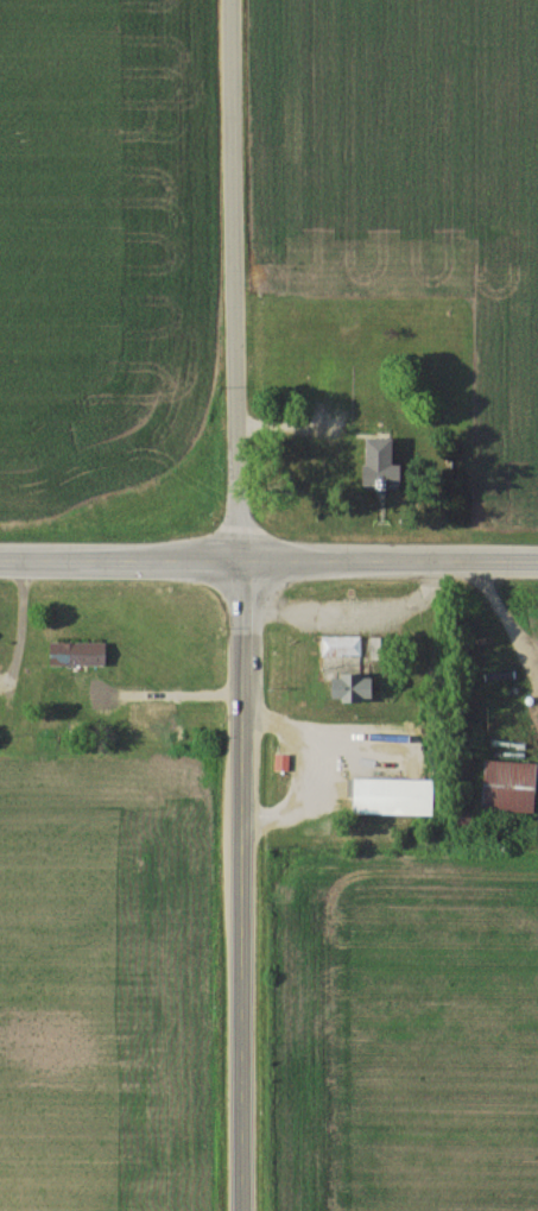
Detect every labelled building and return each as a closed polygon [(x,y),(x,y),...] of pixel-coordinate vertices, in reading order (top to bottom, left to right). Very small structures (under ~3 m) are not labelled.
[(394,441),(365,441),(365,491),(394,491),(394,441)] [(50,668),(106,668),(106,644),(50,644),(50,668)] [(372,677),(332,678),(332,705),(373,704),(372,677)] [(289,756),(277,756),(277,772),(289,772),(289,756)] [(537,764),(484,763),(482,815),(535,816),(537,764)] [(433,781),(353,781),(353,817),(433,817),(433,781)] [(459,830),(471,830),(471,817),(459,817),(459,830)]
